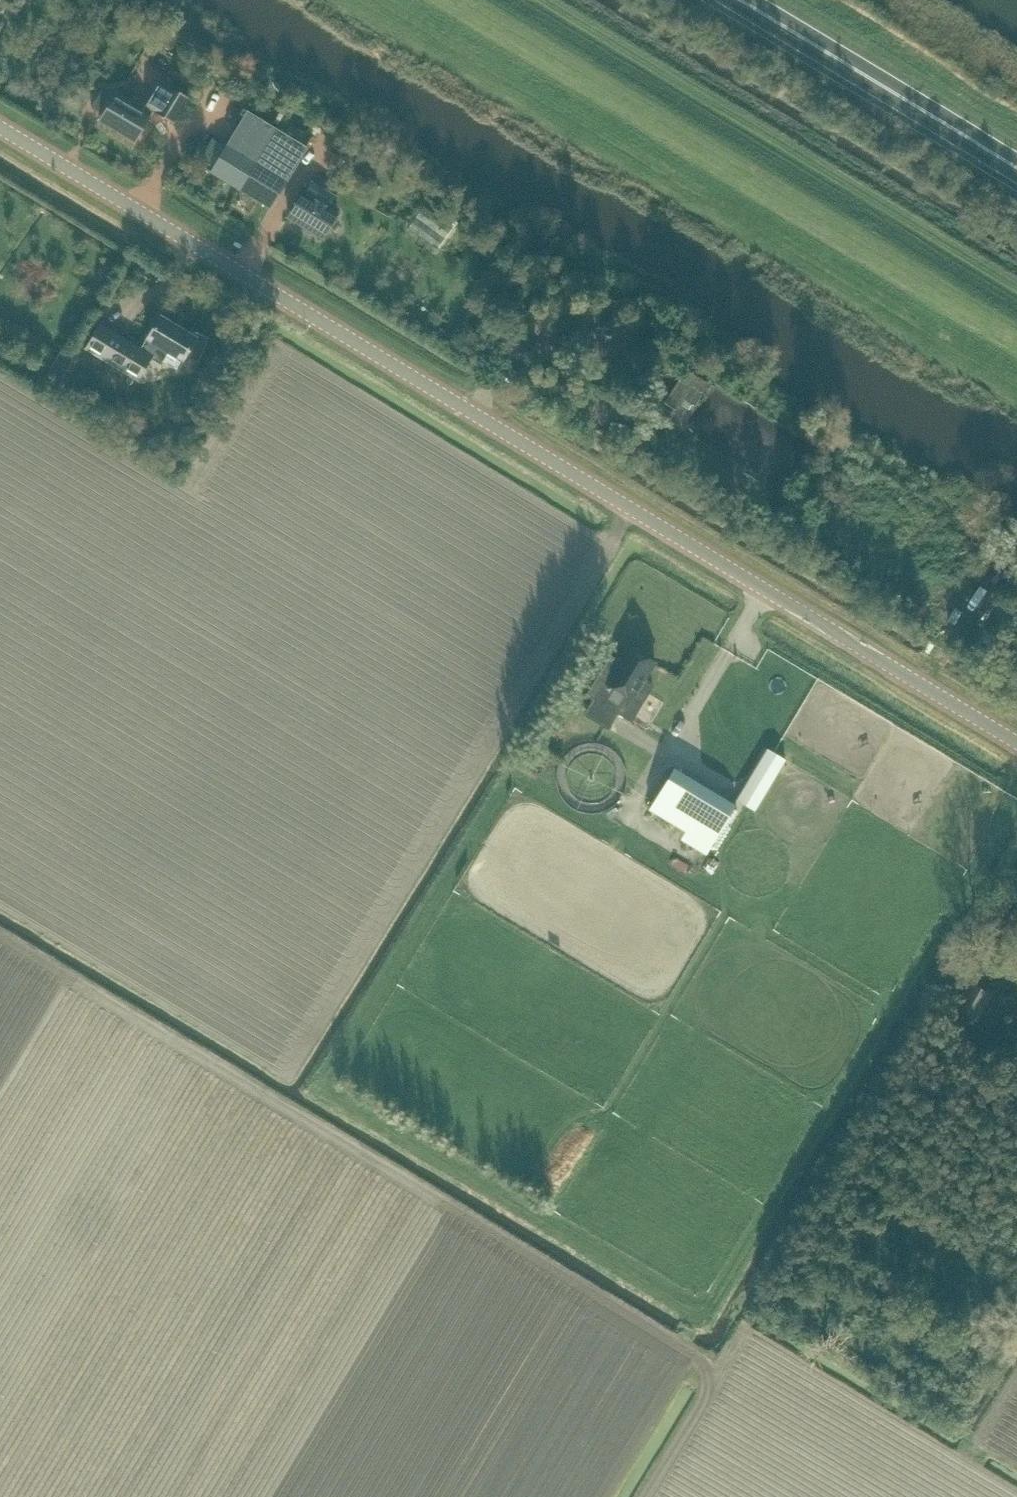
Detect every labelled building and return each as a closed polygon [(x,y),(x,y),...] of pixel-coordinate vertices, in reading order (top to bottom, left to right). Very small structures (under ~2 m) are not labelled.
[(14,7),(22,11),(28,0),(18,0),(14,7)] [(115,92),(114,94),(102,88),(90,109),(101,116),(99,121),(136,143),(154,112),(175,125),(191,97),(170,85),(170,86),(162,81),(144,109),(115,92)] [(248,110),(211,172),(272,209),(309,147),(263,119),(248,110)] [(346,162),(347,168),(359,165),(357,159),(346,162)] [(304,192),(289,218),(323,239),(338,213),(329,207),(336,196),(313,181),(306,193),(304,192)] [(626,320),(614,313),(606,326),(618,333),(626,320)] [(183,362),(187,356),(198,361),(208,339),(192,331),(174,322),(173,323),(161,316),(142,348),(125,337),(101,323),(85,349),(109,363),(139,381),(152,360),(161,365),(168,353),(183,362)] [(688,366),(665,400),(676,408),(684,396),(695,403),(710,380),(688,366)] [(628,696),(642,704),(654,685),(646,681),(656,664),(644,657),(643,652),(636,648),(632,649),(629,647),(618,664),(611,660),(613,657),(611,657),(587,696),(594,700),(586,714),(608,728),(618,712),(632,721),(633,720),(619,712),(628,696)] [(737,800),(755,810),(786,760),(773,752),(749,792),(743,789),(737,800)] [(736,805),(675,768),(650,809),(711,846),(736,805)] [(994,995),(973,983),(957,1011),(978,1023),(994,995)]
